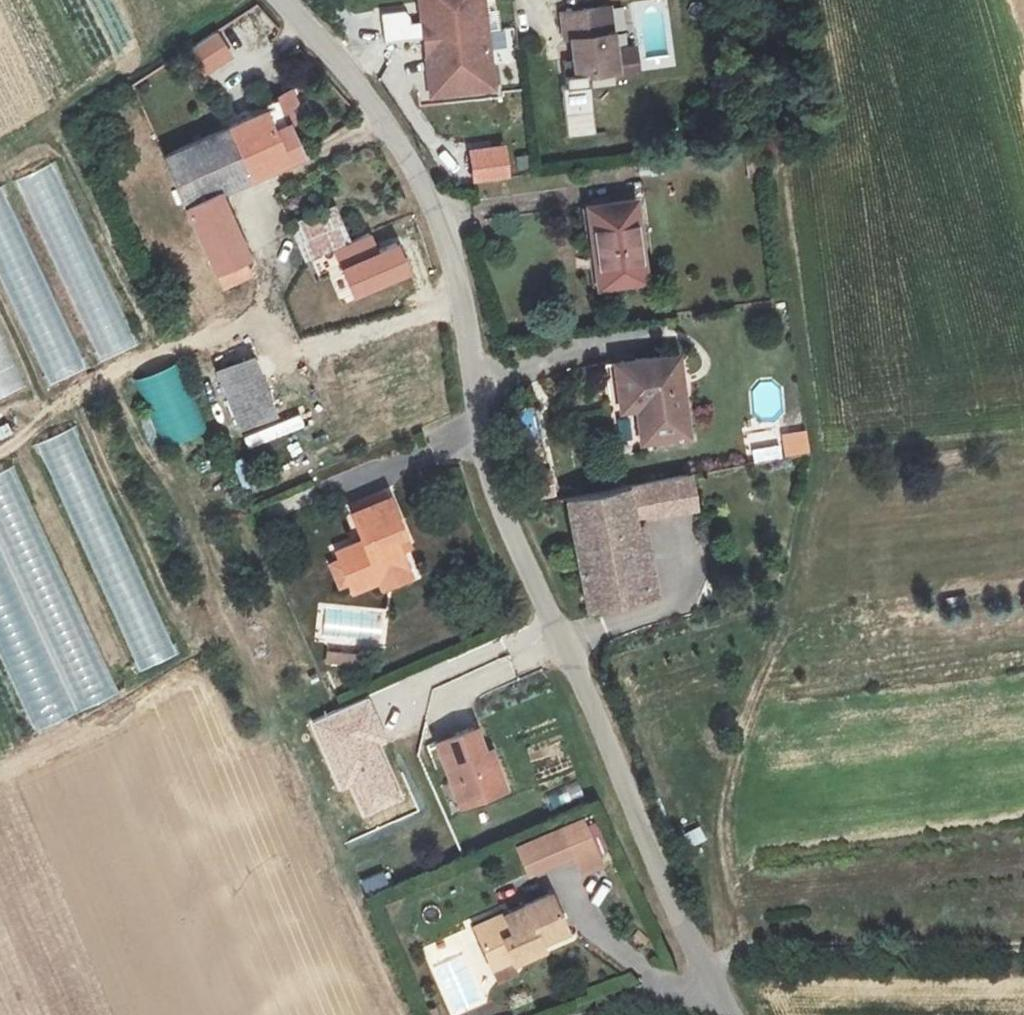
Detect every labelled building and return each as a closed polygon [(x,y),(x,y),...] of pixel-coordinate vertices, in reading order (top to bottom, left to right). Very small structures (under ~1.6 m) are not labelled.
[(420,2),(430,1),(432,19),(422,20),(432,95),(494,88),(483,0),(420,0),(420,2)] [(422,20),(432,19),(430,1),(420,2),(422,20)] [(577,74),(615,69),(616,76),(638,73),(635,48),(614,51),(609,7),(562,13),(565,39),(572,38),(577,74)] [(216,31),(186,51),(204,78),(234,59),(216,31)] [(572,38),(565,39),(569,75),(577,74),(572,38)] [(300,154),(275,98),(249,109),(252,116),(227,126),(249,177),(300,154)] [(249,177),(227,126),(163,155),(185,203),(217,189),(218,191),(249,177)] [(660,171),(658,158),(640,161),(642,173),(660,171)] [(97,363),(136,347),(58,162),(19,178),(97,363)] [(0,187),(0,281),(48,386),(87,369),(3,186),(0,187)] [(246,255),(218,191),(217,189),(185,203),(222,288),(249,275),(242,257),(246,255)] [(644,279),(633,199),(588,206),(599,286),(644,279)] [(333,207),(311,216),(314,223),(336,214),(333,207)] [(290,225),(305,259),(347,241),(336,214),(314,223),(311,216),(290,225)] [(309,263),(311,277),(344,272),(342,258),(309,263)] [(0,341),(0,398),(21,389),(0,341)] [(677,354),(667,355),(672,389),(682,388),(677,354)] [(636,403),(641,442),(688,435),(682,388),(672,389),(667,355),(614,363),(619,398),(620,398),(640,395),(641,402),(636,403)] [(253,358),(216,373),(237,424),(273,410),(253,358)] [(161,452),(205,436),(180,365),(136,381),(161,452)] [(779,385),(753,385),(752,416),(778,416),(779,385)] [(641,402),(640,395),(620,398),(621,405),(636,403),(641,402)] [(174,656),(77,427),(38,443),(135,673),(174,656)] [(785,458),(811,453),(806,429),(780,434),(785,458)] [(781,458),(776,440),(751,446),(755,464),(781,458)] [(27,733),(113,700),(21,466),(0,474),(0,666),(27,733)] [(695,506),(689,474),(627,486),(633,518),(695,506)] [(633,518),(627,486),(566,498),(586,605),(648,593),(634,523),(633,518)] [(362,540),(336,551),(340,560),(348,582),(352,591),(379,581),(380,580),(378,576),(405,565),(399,549),(396,542),(405,539),(388,497),(351,512),(362,540)] [(642,522),(634,523),(648,593),(655,592),(642,522)] [(408,546),(405,539),(396,542),(399,549),(408,546)] [(340,560),(330,564),(339,586),(348,582),(340,560)] [(405,565),(378,576),(380,580),(379,581),(382,588),(410,576),(405,565)] [(348,655),(328,653),(328,663),(348,665),(348,655)] [(358,656),(348,655),(348,665),(357,666),(358,656)] [(404,685),(409,699),(434,689),(428,675),(404,685)] [(504,789),(492,757),(486,759),(483,752),(474,728),(436,742),(451,782),(457,779),(466,804),(504,789)] [(492,757),(489,749),(483,752),(486,759),(492,757)] [(466,804),(457,779),(451,782),(460,806),(466,804)] [(580,878),(607,866),(586,817),(515,847),(529,880),(573,861),(580,878)] [(684,834),(690,847),(706,840),(700,827),(684,834)] [(503,913),(473,927),(489,964),(509,955),(512,962),(543,948),(540,941),(566,930),(549,893),(522,905),(526,914),(507,922),(503,913)] [(522,905),(503,913),(507,922),(526,914),(522,905)] [(425,962),(463,953),(459,936),(421,945),(425,962)] [(509,955),(489,964),(496,981),(514,973),(509,963),(512,962),(509,955)]
